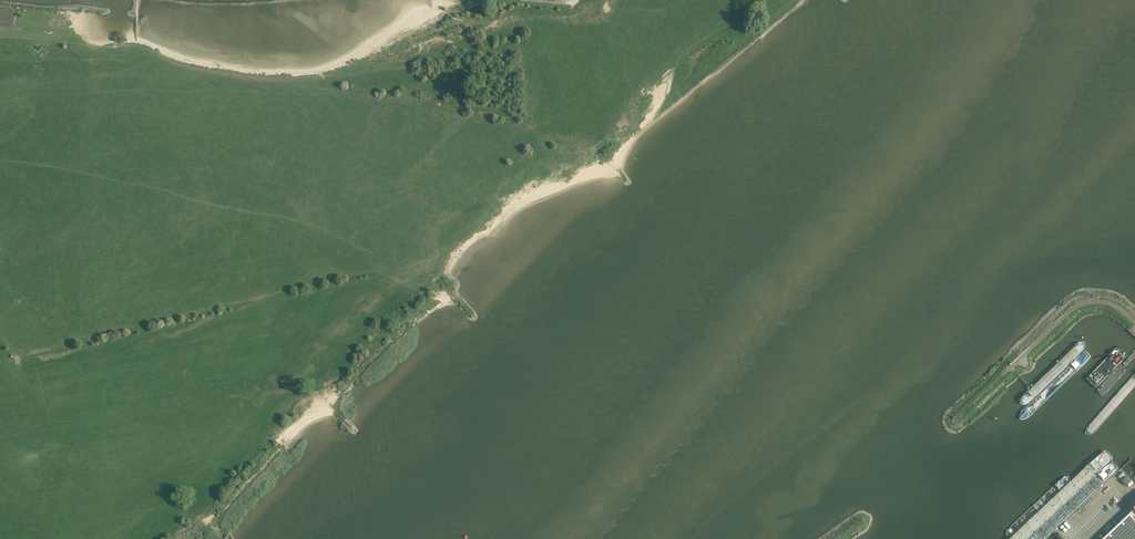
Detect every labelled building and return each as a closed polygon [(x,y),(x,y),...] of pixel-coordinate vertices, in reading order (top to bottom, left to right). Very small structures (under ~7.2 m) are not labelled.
[(1131,481),(1127,477),(1122,482),(1126,486),(1131,481)] [(1104,538),(1134,538),(1134,510),(1104,538)]
